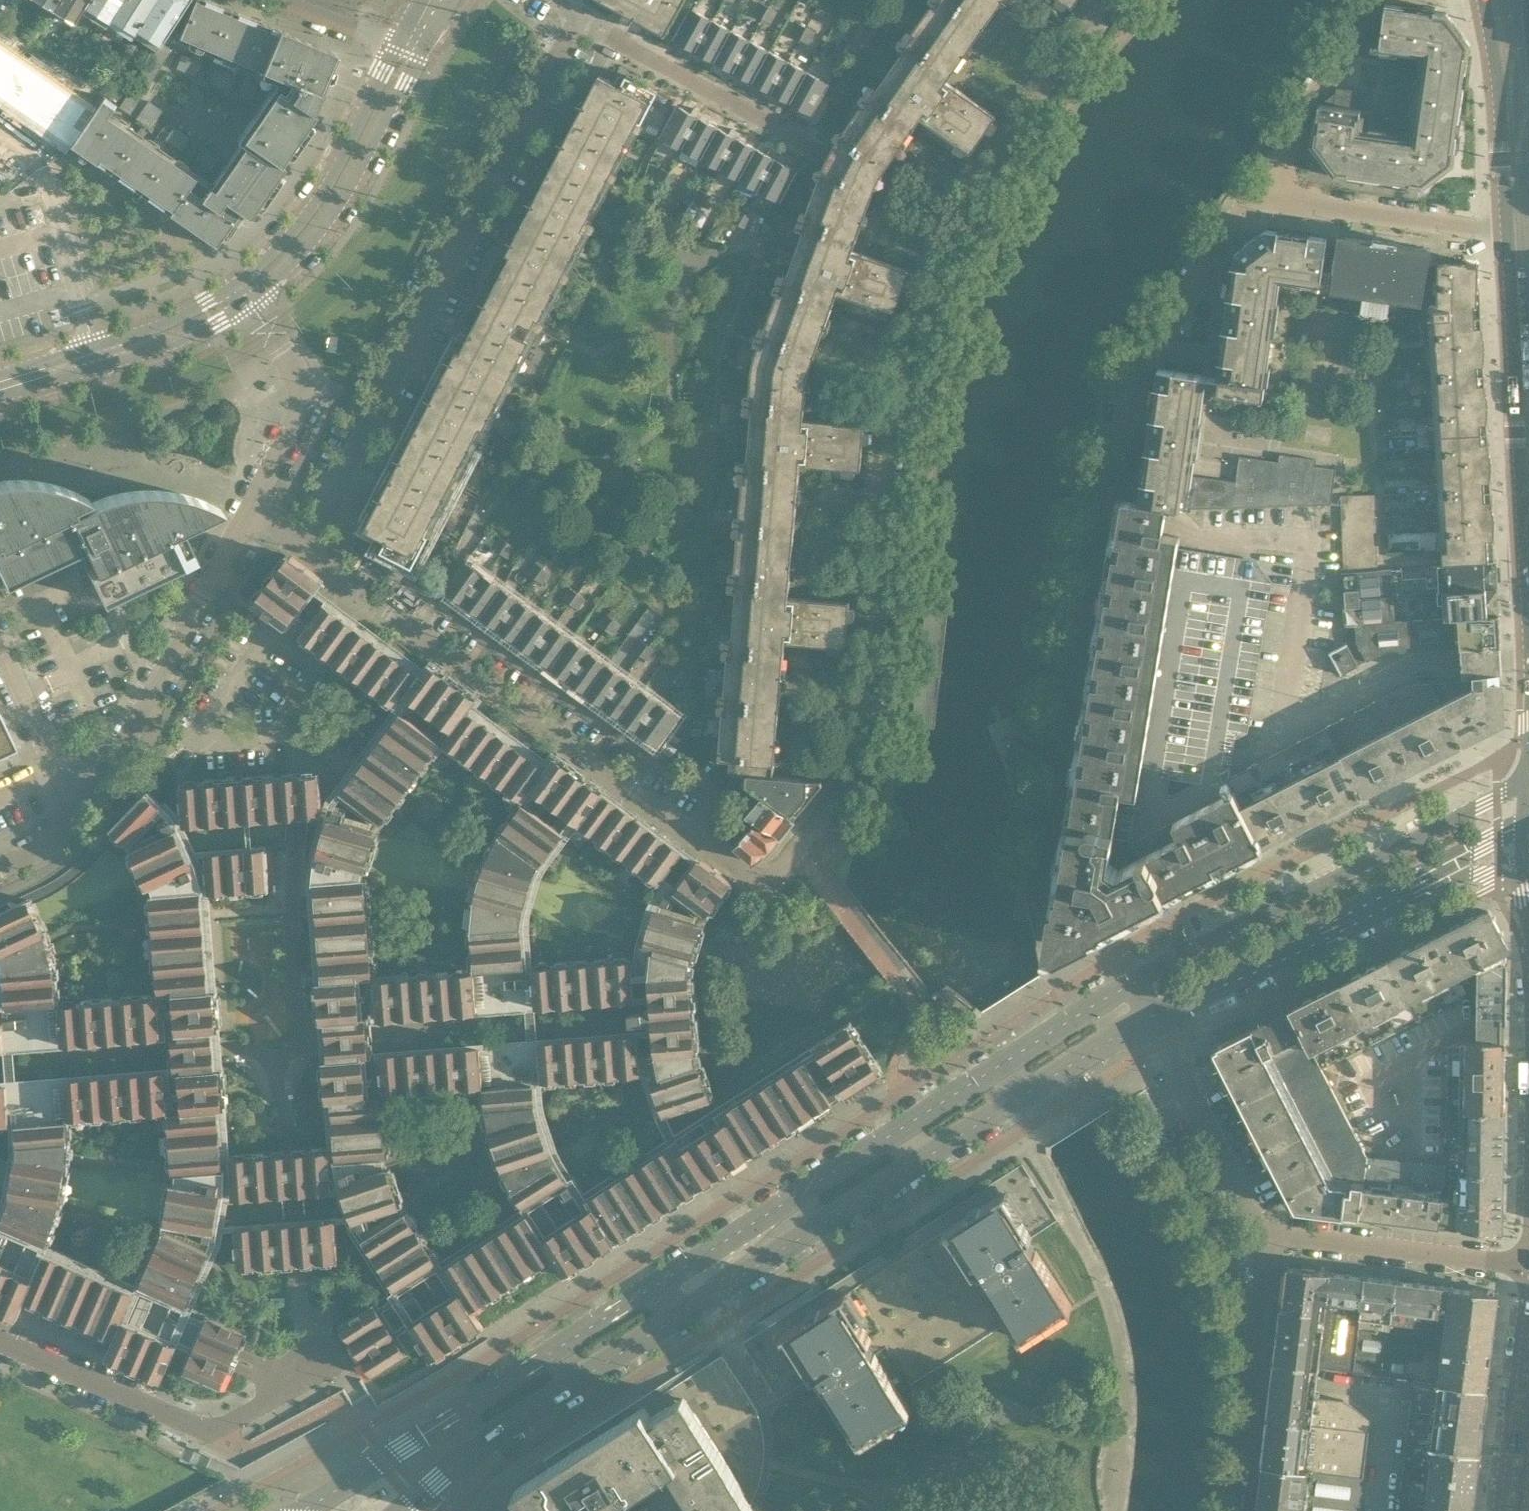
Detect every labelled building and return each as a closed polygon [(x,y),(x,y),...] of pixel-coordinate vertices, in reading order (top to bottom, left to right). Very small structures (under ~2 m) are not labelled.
[(51,11),(58,0),(32,0),(51,11)] [(51,11),(73,23),(80,11),(87,0),(58,0),(51,11)] [(80,11),(104,26),(106,24),(120,0),(87,0),(80,11)] [(106,24),(129,39),(132,35),(153,0),(120,0),(106,24)] [(132,35),(155,50),(160,43),(173,22),(174,22),(187,0),(153,0),(132,35)] [(178,36),(179,37),(196,44),(212,51),(229,58),(244,64),(261,71),(279,78),(289,83),(282,92),(277,89),(242,140),(246,143),(213,191),(208,187),(206,190),(201,198),(232,219),(238,211),(243,215),(248,218),(254,209),(261,199),(277,176),(283,167),(279,164),(285,156),(300,134),(308,123),(314,114),(312,113),(317,101),(316,101),(318,95),(319,94),(325,81),(330,67),(336,54),(332,52),(327,50),(286,33),(282,31),(278,30),(261,23),(260,22),(255,20),(246,17),(236,13),(232,11),(229,10),(227,9),(222,7),(212,3),(206,0),(193,0),(184,23),(178,36)] [(665,34),(684,0),(602,0),(665,34)] [(933,2),(913,32),(916,34),(897,60),(938,89),(941,89),(946,81),(984,26),(947,0),(939,0),(936,4),(933,2)] [(1003,0),(947,0),(984,26),(1003,0)] [(1077,0),(1056,0),(1055,1),(1056,3),(1062,8),(1065,7),(1068,4),(1072,7),(1077,0)] [(755,14),(763,19),(769,7),(761,3),(755,14)] [(1452,150),(1454,137),(1457,137),(1464,87),(1461,86),(1465,57),(1468,57),(1470,44),(1447,13),(1434,11),(1434,14),(1404,10),(1404,7),(1385,5),(1381,32),(1365,30),(1362,58),(1380,61),(1381,51),(1423,57),(1411,142),(1358,134),(1360,119),(1371,120),(1374,94),(1336,88),(1334,106),(1319,104),(1317,116),(1315,132),(1313,131),(1311,146),(1334,176),(1423,188),(1453,165),(1455,151),(1452,150)] [(777,12),(769,7),(763,19),(771,23),(777,12)] [(1351,23),(1357,13),(1348,8),(1342,18),(1351,23)] [(713,20),(693,9),(676,40),(688,47),(685,52),(693,57),(713,20)] [(713,20),(693,57),(701,61),(704,56),(715,61),(731,30),(713,20)] [(793,35),(800,39),(807,28),(799,23),(793,35)] [(815,32),(807,28),(800,39),(809,44),(815,32)] [(751,41),(731,30),(715,61),(726,68),(723,73),(731,77),(751,41)] [(751,41),(731,77),(739,81),(741,76),(752,82),(769,51),(751,41)] [(155,50),(119,107),(129,114),(171,49),(160,43),(155,50)] [(840,60),(846,49),(838,44),(831,56),(840,60)] [(61,140),(68,145),(92,111),(0,47),(0,98),(61,140)] [(789,61),(769,51),(752,82),(764,88),(761,94),(769,98),(789,61)] [(181,54),(176,68),(184,72),(190,58),(181,54)] [(190,58),(184,72),(192,75),(198,61),(190,58)] [(916,125),(921,118),(957,143),(954,147),(954,149),(961,154),(964,154),(966,150),(971,153),(996,116),(952,85),(946,81),(941,89),(938,89),(897,60),(894,65),(890,70),(880,63),(874,72),(884,79),(873,95),(916,125)] [(789,61),(769,98),(777,102),(779,97),(790,103),(807,71),(789,61)] [(215,68),(209,82),(218,86),(223,72),(215,68)] [(828,82),(807,71),(790,103),(802,109),(799,114),(817,124),(831,97),(822,92),(828,82)] [(223,72),(218,86),(226,89),(231,75),(223,72)] [(600,74),(574,124),(624,149),(639,121),(642,123),(658,91),(627,75),(622,85),(600,74)] [(248,82),(242,96),(250,99),(256,86),(255,85),(248,82)] [(882,173),(914,127),(916,125),(873,95),(866,105),(863,103),(843,133),(846,135),(840,143),(837,140),(837,141),(882,173)] [(92,111),(68,145),(214,246),(220,237),(232,219),(201,198),(187,188),(194,178),(193,178),(105,116),(108,113),(114,104),(103,96),(97,104),(96,104),(92,111)] [(148,101),(136,119),(150,129),(159,117),(163,111),(148,101)] [(692,113),(680,106),(663,138),(682,148),(703,112),(695,108),(692,113)] [(710,116),(703,112),(682,148),(701,159),(718,127),(707,121),(710,116)] [(574,124),(549,173),(595,197),(599,189),(603,190),(624,149),(574,124)] [(173,127),(165,139),(180,149),(188,137),(173,127)] [(730,134),(718,127),(701,159),(720,169),(741,133),(733,128),(730,134)] [(748,137),(741,133),(720,169),(739,179),(756,148),(745,142),(748,137)] [(853,250),(868,207),(875,186),(878,182),(882,173),(837,141),(828,157),(822,169),(826,170),(823,179),(819,177),(807,211),(811,213),(799,243),(847,260),(849,259),(853,250)] [(203,148),(195,160),(209,170),(218,158),(203,148)] [(768,154),(756,148),(739,179),(758,190),(778,153),(771,149),(768,154)] [(786,157),(778,153),(758,190),(778,201),(795,169),(783,163),(786,157)] [(655,179),(662,183),(663,184),(669,172),(662,168),(655,179)] [(678,177),(669,172),(663,184),(672,188),(678,177)] [(549,173),(523,222),(577,250),(587,230),(583,228),(594,207),(591,206),(595,197),(549,173)] [(198,174),(190,186),(203,194),(210,182),(198,174)] [(693,200),(701,204),(707,193),(699,188),(693,200)] [(716,197),(707,193),(701,204),(709,209),(716,197)] [(731,220),(739,225),(745,213),(737,209),(731,220)] [(754,218),(745,213),(739,225),(741,226),(747,229),(754,218)] [(555,290),(577,250),(523,222),(508,253),(511,255),(491,293),(537,317),(541,319),(547,307),(543,306),(552,289),(555,290)] [(1267,368),(1271,337),(1274,338),(1276,320),(1270,319),(1276,277),(1322,283),(1327,239),(1310,237),(1310,235),(1308,235),(1307,239),(1298,237),(1298,235),(1265,230),(1234,253),(1232,267),(1235,267),(1231,297),(1228,297),(1217,379),(1219,379),(1217,391),(1259,397),(1261,385),(1268,385),(1270,368),(1267,368)] [(1421,302),(1428,249),(1397,244),(1373,240),(1372,241),(1341,236),(1339,245),(1338,245),(1338,249),(1335,248),(1331,275),(1334,276),(1333,280),(1335,280),(1334,289),(1363,294),(1361,310),(1359,312),(1363,315),(1364,314),(1372,315),(1371,317),(1375,317),(1375,316),(1383,317),(1384,318),(1389,317),(1388,314),(1390,297),(1421,302)] [(895,313),(910,270),(864,254),(858,252),(853,250),(849,259),(847,260),(799,243),(798,248),(795,254),(783,250),(780,260),(792,264),(783,289),(832,307),(837,292),(878,307),(877,311),(878,314),(886,317),(888,315),(889,311),(895,313)] [(1489,562),(1488,548),(1495,548),(1495,546),(1492,546),(1492,547),(1488,547),(1488,533),(1491,533),(1491,529),(1494,529),(1492,507),(1486,508),(1485,495),(1489,495),(1489,490),(1492,490),(1491,488),(1489,488),(1488,484),(1485,484),(1484,471),(1490,471),(1489,450),(1487,450),(1486,446),(1483,446),(1482,432),(1481,417),(1485,417),(1484,413),(1487,413),(1486,391),(1480,391),(1479,379),(1483,379),(1482,374),(1485,374),(1485,372),(1482,372),(1482,368),(1478,368),(1477,355),(1484,355),(1483,336),(1483,333),(1480,334),(1480,329),(1476,330),(1475,316),(1478,315),(1478,317),(1482,316),(1481,314),(1475,315),(1475,304),(1478,305),(1479,264),(1438,263),(1437,303),(1437,308),(1434,308),(1434,317),(1425,318),(1423,329),(1435,328),(1436,347),(1424,347),(1425,367),(1437,366),(1438,385),(1426,386),(1427,405),(1439,405),(1441,423),(1428,424),(1430,445),(1442,444),(1443,463),(1431,463),(1432,483),(1444,482),(1445,501),(1433,502),(1434,522),(1446,521),(1447,539),(1435,540),(1436,551),(1442,551),(1443,565),(1489,562)] [(815,354),(826,323),(832,307),(783,289),(781,294),(778,293),(766,327),(769,328),(766,337),(815,354)] [(527,337),(537,317),(491,293),(484,308),(492,312),(489,317),(481,313),(470,334),(517,358),(520,359),(530,339),(527,337)] [(457,349),(441,381),(495,408),(516,367),(513,365),(517,358),(470,334),(461,351),(457,349)] [(815,354),(766,337),(762,346),(759,345),(755,356),(752,370),(750,394),(753,394),(751,427),(800,431),(803,428),(804,419),(806,386),(808,374),(815,354)] [(1188,472),(1202,375),(1158,368),(1156,387),(1158,387),(1154,417),(1151,417),(1147,451),(1149,451),(1147,466),(1144,465),(1140,498),(1143,499),(1165,502),(1183,504),(1188,472)] [(441,381),(427,409),(416,430),(463,454),(467,445),(470,446),(481,426),(485,428),(495,408),(441,381)] [(861,469),(864,424),(809,419),(804,419),(803,428),(800,431),(751,427),(750,436),(750,438),(737,438),(736,448),(749,449),(747,471),(799,475),(800,464),(844,468),(843,472),(845,475),(853,475),(855,473),(855,469),(861,469)] [(416,430),(391,479),(441,504),(462,464),(458,462),(463,454),(416,430)] [(1192,472),(1188,472),(1183,504),(1188,505),(1188,507),(1193,507),(1330,504),(1336,470),(1315,466),(1316,460),(1279,455),(1278,463),(1239,457),(1235,483),(1192,476),(1192,472)] [(799,475),(747,471),(746,480),(743,480),(740,516),(743,516),(742,526),(794,530),(799,475)] [(3,582),(82,544),(91,563),(84,567),(100,600),(193,555),(180,527),(214,511),(213,511),(219,508),(207,502),(204,500),(195,497),(185,494),(178,492),(168,490),(157,489),(150,489),(143,489),(136,489),(133,490),(130,490),(123,491),(116,493),(88,503),(82,505),(80,501),(87,497),(85,496),(79,493),(75,491),(66,487),(60,485),(54,483),(45,481),(35,480),(29,479),(19,478),(12,479),(2,479),(0,479),(0,577),(3,582)] [(391,479),(366,528),(387,540),(382,550),(413,566),(429,535),(426,533),(441,504),(391,479)] [(1345,625),(1356,624),(1439,617),(1437,591),(1440,591),(1440,586),(1427,587),(1426,576),(1403,578),(1403,568),(1378,570),(1375,494),(1340,495),(1343,573),(1342,573),(1345,625)] [(1175,559),(1179,537),(1162,534),(1165,519),(1167,506),(1164,505),(1165,502),(1143,499),(1143,502),(1123,499),(1121,512),(1115,549),(1175,559)] [(794,530),(742,526),(742,535),(738,535),(735,571),(739,571),(736,603),(785,608),(788,605),(789,596),(794,530)] [(492,547),(499,552),(507,541),(500,536),(492,547)] [(515,548),(507,541),(499,552),(507,558),(515,548)] [(1175,559),(1115,549),(1108,592),(1168,602),(1175,559)] [(321,577),(292,556),(255,605),(284,626),(321,577)] [(1497,586),(1495,560),(1494,560),(1494,561),(1489,562),(1443,565),(1438,565),(1440,586),(1440,591),(1497,586)] [(466,561),(445,590),(456,598),(453,603),(459,608),(484,574),(466,561)] [(527,572),(534,578),(542,567),(535,562),(527,572)] [(550,573),(542,567),(534,578),(543,583),(550,573)] [(484,574),(459,608),(467,613),(470,608),(480,616),(501,587),(484,574)] [(577,593),(582,586),(575,580),(562,598),(570,604),(577,593)] [(1440,591),(1437,591),(1439,617),(1450,617),(1458,616),(1499,613),(1497,586),(1440,591)] [(501,587),(480,616),(491,623),(487,628),(494,633),(519,599),(501,587)] [(1168,602),(1108,592),(1101,635),(1161,645),(1168,602)] [(577,609),(585,598),(577,593),(570,604),(577,609)] [(785,608),(736,603),(735,608),(735,616),(722,615),(721,625),(734,626),(733,643),(785,647),(785,641),(829,645),(829,649),(830,651),(838,652),(840,650),(841,646),(846,646),(850,601),(794,597),(789,596),(788,605),(785,608)] [(519,599),(494,633),(502,639),(505,634),(515,641),(536,612),(519,599)] [(521,912),(531,875),(536,877),(542,866),(566,834),(539,814),(550,798),(566,810),(587,781),(554,757),(548,765),(470,707),(476,699),(427,663),(421,671),(373,635),(370,639),(353,627),(341,618),(324,605),(314,619),(305,635),(321,646),(326,650),(347,667),(399,705),(407,693),(437,715),(426,730),(399,710),(339,791),(380,821),(439,741),(443,744),(446,740),(524,797),(520,801),(524,805),(500,837),(488,863),(477,899),(474,928),(477,969),(483,969),(486,1009),(526,1006),(547,1004),(635,997),(632,961),(523,970),(523,966),(528,965),(525,925),(526,913),(521,912)] [(605,629),(613,619),(617,614),(611,610),(608,615),(606,613),(598,624),(605,629)] [(1257,676),(1264,611),(1254,610),(1253,617),(1241,616),(1239,631),(1244,631),(1239,674),(1257,676)] [(536,612),(515,641),(526,649),(522,654),(529,659),(554,625),(536,612)] [(1499,613),(1458,616),(1439,617),(1356,624),(1357,641),(1367,660),(1383,652),(1462,647),(1463,649),(1500,647),(1499,613)] [(613,635),(621,624),(613,619),(605,629),(613,635)] [(554,625),(529,659),(537,664),(540,659),(550,667),(572,638),(554,625)] [(1161,645),(1101,635),(1094,678),(1154,688),(1161,645)] [(572,638),(550,667),(561,675),(558,680),(565,685),(590,651),(572,638)] [(633,649),(640,655),(647,644),(640,639),(633,649)] [(785,647),(733,643),(731,657),(728,657),(725,693),(728,693),(728,703),(780,707),(785,647)] [(1358,665),(1347,644),(1347,643),(1328,653),(1329,654),(1330,654),(1341,674),(1358,665)] [(655,650),(647,644),(640,655),(648,661),(655,650)] [(1500,647),(1463,649),(1463,661),(1464,681),(1431,683),(1462,743),(1505,722),(1502,682),(1499,682),(1499,671),(1502,671),(1501,660),(1500,647)] [(590,651),(565,685),(572,690),(576,685),(585,692),(607,664),(590,651)] [(915,661),(923,661),(923,653),(915,653),(915,661)] [(607,664),(585,692),(596,700),(593,705),(600,710),(624,677),(607,664)] [(683,670),(675,664),(668,675),(675,681),(683,670)] [(683,670),(675,681),(683,686),(690,675),(683,670)] [(624,677),(600,710),(607,715),(611,711),(621,718),(642,690),(624,677)] [(1154,688),(1094,678),(1087,721),(1148,731),(1154,688)] [(1462,743),(1431,683),(1407,684),(1376,700),(1391,729),(1412,769),(1462,743)] [(642,690),(621,718),(631,726),(628,731),(635,736),(659,702),(642,690)] [(1412,769),(1391,729),(1376,700),(1327,726),(1362,794),(1412,769)] [(659,702),(635,736),(642,741),(645,736),(657,744),(678,715),(659,702)] [(780,707),(728,703),(727,713),(723,712),(719,758),(737,760),(736,772),(743,773),(743,772),(774,775),(780,707)] [(0,716),(0,754),(15,747),(0,716)] [(1148,731),(1087,721),(1080,764),(1141,774),(1148,731)] [(1362,794),(1327,726),(1277,753),(1311,820),(1362,794)] [(672,732),(667,738),(676,744),(681,739),(672,732)] [(1311,820),(1277,753),(1227,779),(1233,791),(1241,806),(1261,846),(1311,820)] [(1141,774),(1080,764),(1073,806),(1117,813),(1121,792),(1137,795),(1141,774)] [(796,816),(823,783),(821,779),(774,775),(743,772),(743,773),(743,774),(747,774),(747,783),(796,816)] [(292,779),(220,784),(180,787),(183,823),(283,815),(294,814),(323,812),(320,776),(292,779)] [(605,788),(602,792),(601,792),(580,820),(661,881),(685,848),(605,788)] [(129,841),(161,808),(164,805),(148,789),(113,826),(129,841)] [(1241,806),(1233,791),(1173,821),(1181,836),(1141,857),(1133,842),(1129,839),(1113,837),(1117,813),(1073,806),(1059,894),(1060,907),(1062,913),(1067,920),(1074,925),(1080,928),(1088,930),(1091,929),(1103,926),(1197,878),(1261,846),(1241,806)] [(748,813),(758,819),(781,835),(796,816),(763,794),(748,813)] [(320,856),(321,856),(319,864),(318,866),(320,867),(321,865),(325,866),(324,868),(327,869),(327,866),(334,868),(336,861),(364,869),(375,829),(332,816),(320,856)] [(781,835),(758,819),(747,832),(769,850),(781,835)] [(152,886),(178,873),(181,880),(188,877),(189,879),(191,878),(190,876),(193,875),(194,877),(196,876),(195,874),(192,867),(193,866),(175,829),(134,848),(152,886)] [(769,850),(747,832),(734,847),(752,861),(769,850)] [(208,890),(209,890),(269,885),(267,849),(206,854),(208,890)] [(705,914),(729,881),(701,859),(676,892),(705,914)] [(363,878),(317,881),(313,881),(324,1022),(328,1022),(330,1043),(332,1059),(327,1059),(335,1160),(385,1156),(380,1095),(375,1095),(372,1055),(367,1056),(366,1040),(364,1019),(369,1018),(366,978),(371,978),(363,878)] [(204,890),(154,894),(162,994),(167,994),(170,1034),(175,1034),(177,1055),(178,1071),(173,1071),(176,1111),(171,1112),(176,1173),(222,1169),(226,1169),(219,1067),(214,1068),(212,1052),(211,1031),(216,1031),(204,890)] [(0,1011),(0,1047),(4,1047),(4,1048),(13,1047),(53,1043),(50,1003),(55,1003),(52,961),(45,933),(28,898),(0,911),(0,946),(3,953),(0,954),(0,960),(1,967),(5,1007),(10,1007),(12,1031),(3,1032),(1,1011),(0,1011)] [(652,974),(655,1012),(650,1012),(647,1009),(641,1010),(641,1007),(639,1008),(639,1010),(634,1010),(633,1008),(631,1008),(631,1010),(629,1010),(630,1013),(630,1022),(632,1022),(633,1024),(635,1024),(635,1022),(640,1022),(640,1024),(642,1024),(642,1021),(648,1021),(651,1017),(656,1017),(659,1055),(662,1072),(653,1075),(666,1115),(709,1100),(697,1063),(695,1056),(688,967),(700,922),(657,910),(645,949),(655,952),(652,974)] [(1488,910),(1439,935),(1468,992),(1477,992),(1478,968),(1479,968),(1479,963),(1483,961),(1482,959),(1506,947),(1488,910)] [(1439,935),(1390,960),(1419,1017),(1468,992),(1439,935)] [(1505,1030),(1507,948),(1506,947),(1482,959),(1483,961),(1479,963),(1479,968),(1478,968),(1477,992),(1477,1029),(1477,1039),(1505,1039),(1505,1030)] [(1419,1017),(1390,960),(1341,985),(1370,1042),(1419,1017)] [(475,974),(374,982),(377,1017),(477,1009),(475,974)] [(1341,985),(1292,1010),(1304,1035),(1321,1067),(1370,1042),(1341,985)] [(162,1034),(159,999),(59,1007),(62,1042),(162,1034)] [(1251,1028),(1252,1031),(1265,1055),(1304,1035),(1292,1010),(1287,1013),(1285,1010),(1251,1028)] [(883,1072),(850,1021),(816,1043),(818,1047),(840,1081),(848,1094),(849,1094),(883,1072)] [(1265,1055),(1252,1031),(1251,1028),(1250,1028),(1250,1029),(1213,1048),(1295,1209),(1343,1215),(1343,1212),(1359,1214),(1367,1156),(1321,1067),(1304,1035),(1265,1055)] [(569,1178),(558,1161),(553,1150),(548,1152),(536,1117),(541,1115),(539,1104),(537,1083),(532,1083),(532,1079),(641,1070),(638,1035),(558,1041),(529,1043),(489,1046),(492,1086),(487,1087),(488,1108),(493,1130),(505,1166),(515,1187),(527,1206),(569,1178)] [(1505,1039),(1477,1039),(1461,1039),(1448,1046),(1447,1109),(1504,1110),(1505,1039)] [(380,1055),(383,1091),(483,1083),(480,1047),(380,1055)] [(565,1275),(833,1104),(803,1057),(719,1111),(727,1124),(679,1154),(671,1142),(585,1197),(593,1209),(545,1240),(526,1211),(441,1265),(460,1294),(410,1326),(432,1360),(484,1327),(473,1311),(554,1259),(565,1275)] [(65,1080),(68,1115),(68,1116),(168,1108),(165,1072),(65,1080)] [(59,1202),(65,1165),(67,1142),(65,1120),(60,1121),(56,1080),(7,1084),(7,1085),(0,1085),(0,1121),(10,1121),(8,1100),(17,1100),(19,1124),(14,1124),(16,1145),(15,1157),(20,1157),(14,1194),(9,1193),(6,1205),(0,1218),(0,1225),(44,1244),(53,1224),(59,1203),(59,1202)] [(1504,1110),(1447,1109),(1446,1161),(1453,1161),(1453,1171),(1503,1172),(1504,1110)] [(286,1156),(272,1157),(230,1160),(233,1196),(289,1191),(333,1188),(330,1152),(286,1156)] [(1367,1156),(1359,1214),(1359,1215),(1439,1225),(1439,1224),(1446,1165),(1367,1156)] [(1502,1232),(1503,1172),(1453,1171),(1453,1161),(1446,1161),(1446,1165),(1439,1224),(1502,1232)] [(1071,1305),(1036,1250),(1032,1252),(1024,1241),(1057,1220),(1022,1164),(743,1342),(778,1398),(821,1371),(829,1383),(824,1385),(860,1441),(862,1439),(860,1436),(906,1406),(909,1410),(911,1408),(900,1391),(1010,1321),(1021,1338),(1023,1337),(1020,1333),(1067,1303),(1069,1307),(1071,1305)] [(387,1165),(360,1174),(357,1166),(350,1169),(350,1167),(348,1167),(348,1169),(344,1171),(343,1169),(341,1169),(342,1171),(342,1172),(344,1179),(357,1219),(400,1204),(387,1165)] [(221,1189),(220,1189),(221,1181),(221,1179),(219,1178),(219,1181),(215,1180),(215,1178),(213,1177),(212,1180),(205,1178),(204,1186),(176,1181),(169,1222),(214,1230),(221,1189)] [(404,1212),(365,1236),(361,1239),(394,1291),(437,1263),(404,1212)] [(292,1224),(278,1225),(235,1229),(238,1264),(296,1260),(338,1256),(335,1221),(292,1224)] [(213,1251),(166,1231),(142,1287),(188,1307),(213,1251)] [(124,1320),(137,1289),(45,1249),(32,1281),(0,1267),(0,1311),(17,1319),(25,1301),(82,1325),(113,1339),(105,1357),(161,1382),(178,1344),(124,1320)] [(1287,1266),(1282,1306),(1326,1311),(1331,1271),(1287,1266)] [(1353,1371),(1360,1315),(1365,1276),(1331,1271),(1326,1311),(1322,1339),(1319,1367),(1353,1371)] [(1385,1375),(1397,1279),(1365,1276),(1360,1315),(1353,1371),(1385,1375)] [(1498,1292),(1397,1279),(1385,1375),(1415,1379),(1487,1387),(1498,1292)] [(373,1303),(356,1313),(339,1325),(340,1326),(371,1374),(370,1374),(372,1376),(406,1354),(373,1303)] [(1319,1367),(1322,1339),(1326,1311),(1282,1306),(1274,1371),(1317,1376),(1319,1367)] [(248,1332),(210,1315),(186,1371),(224,1388),(225,1386),(224,1386),(241,1348),(247,1333),(248,1334),(248,1332)] [(712,1361),(708,1355),(658,1387),(544,1460),(548,1467),(535,1475),(516,1487),(530,1510),(531,1510),(746,1510),(747,1510),(754,1506),(752,1502),(760,1480),(764,1459),(763,1430),(757,1412),(758,1411),(722,1355),(712,1361)] [(1317,1376),(1274,1371),(1273,1377),(1271,1391),(1268,1418),(1369,1431),(1370,1419),(1342,1399),(1315,1396),(1317,1382),(1317,1376)] [(1415,1379),(1407,1443),(1434,1446),(1479,1451),(1487,1387),(1415,1379)] [(1369,1431),(1268,1418),(1262,1464),(1363,1476),(1369,1431)] [(1479,1451),(1434,1446),(1407,1443),(1400,1498),(1472,1507),(1479,1451)] [(1262,1464),(1256,1510),(1359,1510),(1363,1476),(1262,1464)] [(1400,1498),(1399,1510),(1472,1510),(1472,1507),(1400,1498)]
